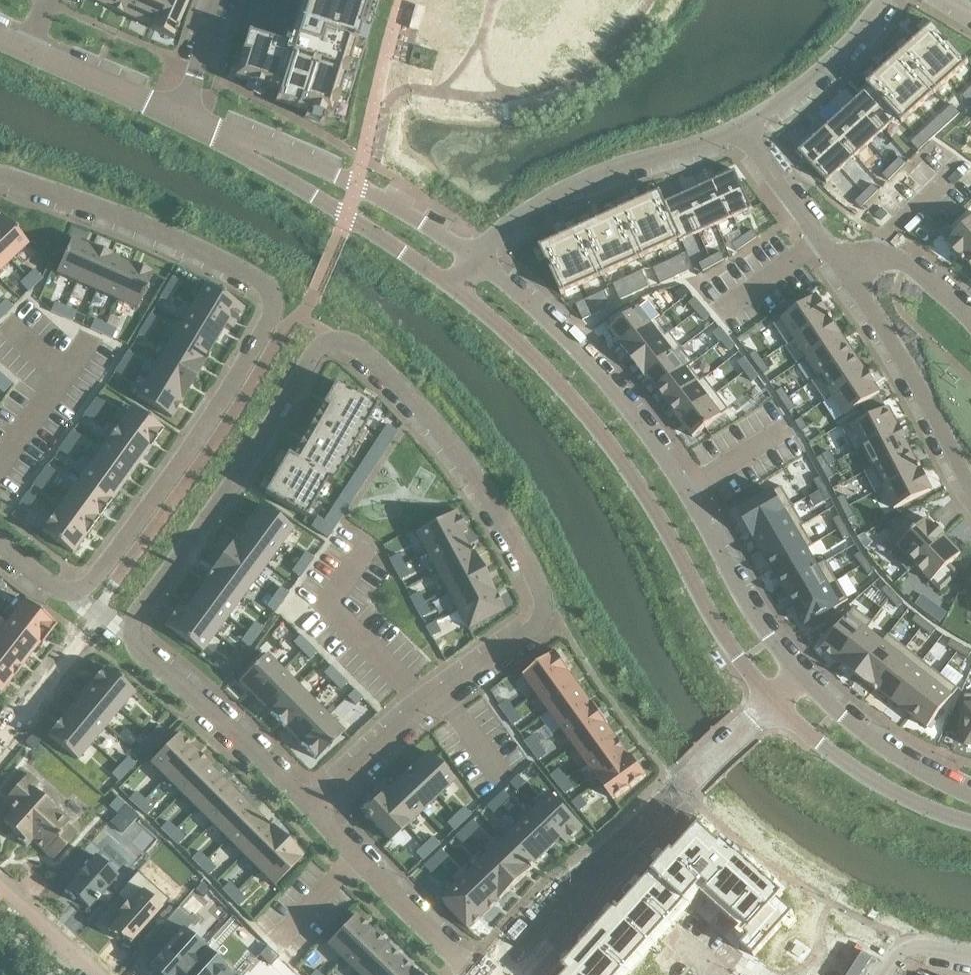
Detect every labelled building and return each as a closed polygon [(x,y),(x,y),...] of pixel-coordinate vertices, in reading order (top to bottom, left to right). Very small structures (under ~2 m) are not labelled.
[(111,8),(111,9),(112,10),(116,0),(91,0),(111,8)] [(112,10),(121,14),(122,13),(132,18),(139,0),(116,0),(112,10)] [(132,18),(150,26),(150,28),(151,29),(163,0),(139,0),(132,18)] [(151,29),(171,38),(173,33),(175,34),(177,29),(175,28),(188,0),(187,0),(163,0),(151,29)] [(234,77),(277,90),(274,101),(277,102),(295,107),(298,108),(306,110),(324,116),(330,118),(338,121),(342,122),(353,87),(370,32),(374,20),(380,0),(281,0),(304,7),(289,54),(284,52),(286,45),(249,33),(246,32),(245,35),(246,35),(241,49),(240,52),(241,52),(235,71),(234,77)] [(409,28),(418,31),(424,8),(415,5),(409,28)] [(932,25),(900,54),(935,92),(936,92),(936,91),(966,64),(969,62),(967,59),(966,60),(935,26),(936,25),(933,23),(931,25),(932,25)] [(868,82),(866,84),(868,86),(868,85),(870,87),(898,118),(900,121),(902,123),(904,120),(934,93),(935,93),(900,54),(869,82),(868,82)] [(870,87),(855,100),(883,130),(898,118),(870,87)] [(962,95),(970,104),(970,103),(970,93),(968,90),(962,95)] [(855,100),(841,112),(869,143),(883,130),(855,100)] [(952,104),(946,109),(954,118),(960,113),(952,104)] [(946,109),(940,115),(948,123),(954,118),(946,109)] [(841,112),(827,125),(855,156),(869,143),(841,112)] [(940,115),(934,120),(942,129),(948,123),(940,115)] [(934,120),(928,125),(936,134),(942,129),(934,120)] [(815,136),(812,138),(813,138),(841,169),(841,170),(843,168),(843,167),(855,156),(827,125),(815,136)] [(928,125),(922,131),(930,139),(936,134),(928,125)] [(922,131),(917,136),(924,145),(930,139),(922,131)] [(917,136),(911,141),(918,150),(924,145),(917,136)] [(801,149),(798,151),(800,154),(801,153),(827,182),(829,180),(841,169),(813,138),(801,149)] [(900,157),(891,165),(897,171),(906,163),(900,157)] [(891,165),(882,174),(888,180),(897,171),(891,165)] [(732,172),(718,178),(735,216),(750,210),(753,209),(752,206),(751,206),(737,173),(735,170),(732,171),(732,172)] [(718,178),(701,186),(718,224),(733,217),(733,218),(736,217),(735,216),(718,178)] [(872,184),(864,192),(870,199),(878,190),(872,184)] [(701,186),(683,194),(701,232),(718,224),(701,186)] [(659,192),(621,209),(642,256),(679,239),(680,242),(683,240),(666,202),(662,194),(661,190),(658,192),(659,192)] [(864,192),(855,201),(861,207),(870,199),(864,192)] [(683,194),(666,202),(683,240),(684,239),(701,232),(683,194)] [(621,209),(580,227),(602,275),(603,275),(603,274),(640,257),(642,257),(642,256),(621,209)] [(16,231),(13,227),(12,228),(1,216),(0,216),(0,248),(11,259),(27,244),(16,231)] [(946,242),(962,260),(970,251),(970,219),(946,242)] [(542,245),(539,246),(540,248),(541,248),(560,291),(561,294),(564,292),(601,275),(601,276),(602,275),(580,228),(543,245),(542,245)] [(752,229),(742,237),(747,244),(757,237),(752,229)] [(92,246),(71,237),(64,253),(64,252),(62,257),(63,257),(56,272),(76,282),(92,246)] [(742,237),(732,243),(737,251),(747,244),(742,237)] [(92,247),(92,246),(76,282),(96,290),(112,255),(111,255),(111,254),(93,246),(92,247)] [(11,259),(0,248),(0,270),(11,259)] [(721,251),(710,257),(714,265),(725,259),(721,251)] [(962,260),(964,262),(965,260),(970,266),(970,251),(962,260)] [(682,254),(672,258),(676,266),(685,262),(682,254)] [(131,264),(112,255),(96,290),(116,299),(131,264)] [(710,257),(699,263),(703,270),(714,265),(710,257)] [(672,258),(662,263),(666,271),(676,266),(672,258)] [(685,262),(676,266),(679,274),(689,270),(685,262)] [(662,263),(653,267),(656,275),(666,271),(662,263)] [(131,264),(116,299),(137,308),(143,293),(144,293),(146,289),(145,288),(152,273),(151,272),(132,264),(131,264)] [(676,266),(666,271),(670,279),(679,274),(676,266)] [(42,278),(34,269),(27,276),(35,284),(42,278)] [(642,270),(632,274),(635,282),(645,278),(642,270)] [(666,271),(656,275),(660,283),(670,279),(666,271)] [(632,274),(622,278),(626,286),(635,282),(632,274)] [(35,284),(27,276),(20,283),(28,291),(35,284)] [(174,292),(180,282),(172,277),(166,287),(174,292)] [(622,278),(613,283),(616,291),(626,286),(622,278)] [(645,278),(635,282),(639,290),(649,286),(645,278)] [(635,282),(626,286),(629,294),(639,290),(635,282)] [(243,307),(223,295),(223,294),(220,292),(219,293),(204,284),(193,303),(232,327),(243,307)] [(685,285),(676,293),(681,299),(690,291),(685,285)] [(626,286),(616,291),(619,299),(629,294),(626,286)] [(168,302),(174,292),(166,287),(160,297),(168,302)] [(605,290),(595,294),(598,302),(608,298),(605,290)] [(595,294),(585,299),(589,307),(598,302),(595,294)] [(817,294),(773,324),(786,344),(831,315),(817,294)] [(695,297),(689,302),(697,311),(703,306),(695,297)] [(608,298),(598,302),(602,310),(611,306),(608,298)] [(5,299),(0,304),(0,311),(3,315),(12,306),(5,299)] [(585,299),(575,303),(579,311),(589,307),(585,299)] [(65,307),(54,302),(51,311),(61,316),(65,307)] [(598,302),(589,307),(592,315),(602,310),(598,302)] [(232,327),(193,303),(181,321),(214,341),(225,324),(231,327),(232,327)] [(638,306),(610,328),(621,344),(620,344),(621,346),(651,323),(650,322),(638,306)] [(703,306),(697,311),(705,320),(711,315),(703,306)] [(72,321),(76,312),(65,307),(61,316),(72,321)] [(589,307),(579,311),(582,319),(592,315),(589,307)] [(152,329),(158,319),(150,314),(144,324),(152,329)] [(831,315),(786,344),(787,345),(795,339),(807,357),(803,359),(803,360),(841,334),(830,319),(832,317),(831,315)] [(101,333),(105,324),(94,319),(90,328),(101,333)] [(651,323),(621,346),(633,361),(670,332),(669,331),(666,334),(654,319),(650,322),(651,323)] [(214,341),(181,321),(170,340),(205,361),(207,358),(205,357),(206,355),(214,341)] [(112,338),(116,329),(105,324),(101,333),(112,338)] [(146,339),(152,329),(144,324),(138,334),(146,339)] [(720,327),(714,332),(722,341),(728,336),(720,327)] [(670,332),(633,361),(645,377),(646,376),(675,354),(682,348),(670,332)] [(841,334),(803,360),(815,378),(811,381),(812,382),(854,354),(841,334)] [(728,336),(722,341),(729,350),(735,345),(728,336)] [(205,361),(170,340),(159,358),(194,380),(205,361)] [(756,350),(749,355),(756,364),(763,359),(756,350)] [(129,366),(136,356),(128,351),(121,361),(129,366)] [(675,354),(646,376),(657,390),(686,369),(685,367),(675,354)] [(854,354),(812,382),(824,400),(868,371),(868,370),(866,372),(854,354)] [(744,357),(738,362),(745,371),(751,366),(744,357)] [(194,380),(159,358),(148,377),(183,398),(194,380)] [(763,359),(756,364),(764,374),(770,369),(763,359)] [(123,376),(129,366),(121,361),(115,371),(123,376)] [(686,369),(657,390),(669,405),(670,407),(698,385),(706,378),(704,377),(701,380),(689,364),(685,367),(686,369)] [(751,366),(745,371),(752,381),(758,376),(751,366)] [(868,371),(824,400),(825,401),(833,396),(845,414),(846,415),(880,392),(873,382),(875,381),(868,371)] [(183,398),(148,377),(136,396),(171,417),(183,398)] [(6,378),(0,386),(0,388),(4,392),(12,383),(6,378)] [(698,385),(670,407),(681,422),(709,399),(717,393),(706,378),(698,385)] [(355,442),(376,405),(335,381),(313,419),(355,442)] [(782,387),(776,391),(782,401),(789,397),(782,387)] [(709,399),(681,422),(693,437),(705,427),(706,427),(709,425),(709,424),(729,409),(717,393),(709,399)] [(99,410),(106,401),(98,395),(91,405),(99,410)] [(789,397),(782,401),(789,411),(795,407),(789,397)] [(92,420),(99,410),(91,405),(84,414),(92,420)] [(163,429),(149,419),(149,418),(131,406),(119,424),(150,447),(162,431),(161,430),(163,429)] [(888,407),(843,430),(854,451),(901,427),(901,426),(898,427),(888,407)] [(801,417),(795,421),(801,431),(808,427),(801,417)] [(355,442),(313,419),(292,456),(333,480),(355,442)] [(150,447),(119,424),(118,425),(117,425),(105,441),(106,442),(137,465),(150,447)] [(397,431),(387,425),(383,431),(393,438),(397,431)] [(901,427),(854,451),(855,452),(857,451),(866,469),(864,471),(865,472),(909,448),(904,439),(907,438),(901,427)] [(73,445),(80,436),(72,430),(65,440),(73,445)] [(393,438),(383,431),(379,437),(389,444),(393,438)] [(389,444),(379,437),(375,443),(385,450),(389,444)] [(66,455),(73,445),(65,440),(58,449),(66,455)] [(137,465),(106,442),(93,460),(124,482),(137,465)] [(385,450),(375,443),(371,450),(381,456),(385,450)] [(909,448),(865,472),(875,492),(922,467),(920,464),(918,465),(909,448)] [(381,456),(371,450),(367,456),(377,463),(381,456)] [(333,480),(292,456),(287,453),(264,493),(305,517),(327,479),(332,482),(333,480)] [(823,454),(816,458),(822,468),(829,464),(823,454)] [(377,463),(367,456),(363,462),(373,469),(377,463)] [(124,482),(93,460),(80,477),(111,500),(124,482)] [(373,469),(363,462),(359,468),(368,475),(373,469)] [(829,464),(822,468),(828,479),(835,475),(829,464)] [(48,480),(55,471),(47,465),(40,475),(48,480)] [(922,467),(875,492),(876,493),(884,489),(895,509),(933,489),(922,467)] [(368,475),(359,468),(354,475),(364,481),(368,475)] [(41,490),(48,480),(40,475),(33,484),(41,490)] [(364,481),(354,475),(350,481),(360,488),(364,481)] [(820,476),(813,480),(819,490),(826,487),(820,476)] [(111,500),(80,477),(67,495),(99,517),(111,501),(111,500)] [(356,494),(360,488),(350,481),(346,487),(356,494)] [(782,486),(738,511),(750,532),(785,511),(786,511),(794,506),(793,505),(782,486)] [(352,500),(356,494),(346,487),(342,493),(352,500)] [(826,487),(819,490),(824,501),(831,497),(826,487)] [(28,508),(35,498),(27,492),(20,502),(28,508)] [(348,506),(352,500),(342,493),(338,500),(348,506)] [(844,494),(837,498),(842,509),(849,505),(844,494)] [(99,517),(67,495),(54,512),(85,535),(86,534),(99,517)] [(348,506),(338,500),(334,506),(344,512),(348,506)] [(292,528),(260,504),(246,522),(279,547),(292,528)] [(849,505),(842,509),(848,519),(855,516),(849,505)] [(344,512),(334,506),(330,512),(340,519),(344,512)] [(785,511),(750,532),(760,549),(796,529),(804,524),(794,506),(786,511),(785,511)] [(466,530),(456,510),(415,532),(426,552),(466,530)] [(85,535),(54,512),(42,529),(41,530),(55,540),(55,541),(58,544),(58,543),(72,553),(85,535)] [(340,519),(330,512),(326,518),(336,525),(338,521),(340,519)] [(840,515),(833,518),(838,529),(845,525),(840,515)] [(322,524),(324,521),(318,517),(311,527),(317,531),(322,524)] [(336,525),(326,518),(324,521),(322,524),(332,531),(336,525)] [(907,519),(888,537),(897,546),(890,553),(908,572),(915,565),(914,564),(944,536),(943,535),(945,533),(937,525),(935,527),(927,518),(916,528),(907,519)] [(279,547),(246,522),(233,540),(266,564),(279,547)] [(332,531),(322,524),(317,531),(327,537),(332,531)] [(796,529),(760,549),(771,568),(807,547),(807,548),(813,545),(803,526),(805,525),(804,524),(796,529)] [(845,525),(838,529),(844,539),(851,536),(845,525)] [(467,531),(466,530),(426,552),(436,571),(472,551),(471,549),(469,550),(461,534),(467,531)] [(944,536),(914,564),(915,565),(940,591),(959,573),(950,564),(961,553),(944,536)] [(266,564),(233,540),(220,557),(253,581),(266,564)] [(807,547),(771,568),(782,587),(818,566),(817,565),(807,548),(807,547)] [(314,557),(306,551),(299,561),(307,567),(314,557)] [(483,570),(472,551),(436,571),(447,590),(483,570)] [(861,551),(854,556),(861,565),(868,561),(861,551)] [(403,564),(398,553),(389,558),(394,568),(403,564)] [(253,581),(220,557),(207,574),(240,599),(253,581)] [(818,566),(782,587),(793,605),(828,585),(837,580),(825,560),(817,565),(818,566)] [(307,567),(299,561),(292,571),(300,577),(307,567)] [(868,561),(861,565),(869,575),(875,570),(868,561)] [(409,574),(403,564),(394,568),(400,579),(409,574)] [(493,589),(483,570),(447,590),(457,609),(493,589)] [(240,599),(207,574),(205,577),(207,579),(197,593),(227,616),(240,599)] [(828,585),(793,605),(805,625),(808,623),(813,626),(824,620),(823,614),(848,599),(837,580),(828,585)] [(887,584),(881,590),(889,599),(895,593),(887,584)] [(288,592),(281,586),(273,596),(281,602),(288,592)] [(504,609),(493,589),(457,609),(468,629),(504,609)] [(940,620),(948,610),(923,591),(916,602),(940,620)] [(424,602),(418,592),(409,596),(415,607),(424,602)] [(227,616),(197,593),(184,610),(179,605),(178,606),(214,633),(227,616)] [(895,593),(889,599),(897,607),(903,602),(895,593)] [(274,612),(281,602),(273,596),(266,606),(274,612)] [(56,625),(24,600),(10,617),(42,643),(56,625)] [(429,613),(424,602),(415,607),(421,617),(429,613)] [(214,633),(178,606),(164,624),(184,639),(184,640),(187,642),(187,641),(201,651),(214,633)] [(854,607),(822,649),(840,662),(866,628),(867,629),(873,621),(854,607)] [(917,614),(912,620),(921,628),(926,621),(917,614)] [(10,617),(0,630),(0,637),(27,658),(40,642),(41,643),(42,643),(10,617)] [(263,627),(255,621),(248,631),(256,637),(263,627)] [(440,631),(434,621),(425,626),(431,636),(440,631)] [(926,621),(921,628),(931,635),(936,629),(926,621)] [(866,628),(840,662),(857,676),(883,642),(882,641),(867,629),(866,628)] [(256,637),(248,631),(241,640),(249,646),(256,637)] [(883,642),(857,676),(874,689),(900,655),(906,647),(888,633),(882,641),(883,642)] [(308,643),(300,634),(293,641),(301,650),(308,643)] [(0,637),(0,665),(14,676),(21,667),(20,667),(27,658),(0,637)] [(951,639),(947,646),(957,652),(961,645),(951,639)] [(317,651),(308,643),(301,650),(310,658),(317,651)] [(957,652),(968,657),(970,652),(970,650),(961,645),(957,652)] [(900,655),(874,689),(877,691),(878,689),(892,700),(917,668),(923,660),(906,647),(900,655)] [(243,654),(235,648),(228,658),(236,664),(243,654)] [(537,693),(570,669),(557,651),(524,675),(537,693)] [(254,697),(282,670),(266,654),(253,666),(253,665),(250,668),(250,669),(238,681),(254,697)] [(917,668),(892,700),(909,713),(934,681),(940,674),(923,660),(917,668)] [(0,665),(0,692),(13,676),(14,676),(0,665)] [(339,673),(330,665),(323,672),(332,680),(339,673)] [(134,691),(120,681),(121,680),(118,677),(117,678),(104,667),(103,668),(103,667),(89,684),(119,709),(134,691)] [(581,688),(569,671),(571,670),(570,669),(537,693),(549,710),(581,688)] [(269,712),(296,685),(282,670),(254,697),(269,712)] [(347,682),(339,673),(332,680),(340,689),(347,682)] [(934,681),(909,713),(927,727),(958,688),(940,674),(934,681)] [(119,709),(89,684),(76,701),(105,726),(114,715),(119,709)] [(285,728),(312,701),(296,685),(269,712),(270,713),(284,727),(285,728)] [(354,688),(347,695),(355,704),(362,697),(354,688)] [(593,705),(581,688),(549,710),(562,728),(595,704),(595,703),(593,705)] [(960,726),(960,737),(965,740),(965,744),(970,744),(970,694),(965,694),(965,723),(960,726)] [(506,715),(514,709),(507,699),(499,705),(506,715)] [(105,726),(76,701),(62,717),(91,742),(105,726)] [(301,743),(328,716),(312,701),(285,728),(301,743)] [(608,721),(595,704),(562,728),(574,745),(608,721)] [(521,718),(514,709),(506,715),(513,724),(521,718)] [(331,744),(343,732),(328,716),(301,743),(300,744),(316,759),(328,747),(329,747),(332,745),(331,744)] [(91,742),(62,717),(61,718),(48,733),(48,734),(47,735),(60,746),(63,749),(64,749),(77,759),(91,742)] [(618,740),(606,724),(608,723),(608,721),(574,745),(587,763),(619,740),(619,739),(618,740)] [(165,732),(158,725),(150,734),(157,741),(165,732)] [(194,749),(178,733),(149,762),(166,778),(194,749)] [(33,749),(40,740),(33,734),(25,743),(33,749)] [(157,741),(150,734),(141,743),(148,749),(157,741)] [(531,750),(539,744),(532,734),(524,740),(531,750)] [(630,757),(625,749),(619,740),(587,763),(599,779),(630,757)] [(538,759),(546,754),(539,744),(531,750),(538,759)] [(210,764),(194,749),(166,778),(181,793),(210,764)] [(454,780),(427,752),(412,767),(411,766),(410,766),(437,795),(454,780)] [(646,775),(632,756),(630,757),(599,779),(613,799),(616,797),(616,798),(629,789),(628,788),(631,786),(631,787),(644,778),(643,777),(646,775)] [(119,766),(126,772),(135,764),(128,757),(119,766)] [(210,765),(210,764),(181,793),(196,808),(223,781),(209,766),(210,765)] [(119,766),(111,774),(118,781),(126,772),(119,766)] [(437,795),(410,766),(402,774),(403,775),(395,782),(421,810),(437,795)] [(566,778),(558,768),(551,775),(558,784),(566,778)] [(27,773),(7,796),(15,803),(9,809),(11,811),(2,821),(19,836),(17,839),(26,847),(31,841),(52,859),(70,840),(60,832),(69,821),(33,789),(38,783),(27,773)] [(526,782),(519,775),(510,783),(517,790),(526,782)] [(573,787),(566,778),(558,784),(565,793),(573,787)] [(239,796),(223,781),(196,808),(212,823),(239,796)] [(421,810),(395,782),(380,796),(378,795),(377,796),(405,826),(421,810)] [(510,797),(503,790),(495,798),(502,805),(510,797)] [(144,799),(135,791),(128,798),(137,806),(144,799)] [(552,793),(536,809),(567,842),(583,826),(552,793)] [(587,804),(580,795),(572,801),(579,810),(587,804)] [(254,811),(239,796),(212,823),(227,839),(254,811)] [(405,826),(377,796),(361,811),(365,815),(364,816),(367,819),(368,818),(389,841),(405,826)] [(117,797),(109,806),(116,813),(124,804),(117,797)] [(502,805),(495,798),(486,806),(493,813),(502,805)] [(153,807),(144,799),(137,806),(146,815),(153,807)] [(461,821),(470,813),(464,806),(455,815),(461,821)] [(567,842),(536,809),(520,823),(547,851),(561,837),(566,843),(567,842)] [(267,824),(254,811),(227,839),(242,854),(271,825),(269,823),(267,824)] [(453,829),(461,821),(455,815),(446,823),(453,829)] [(479,827),(472,819),(463,828),(470,835),(479,827)] [(176,829),(167,821),(160,828),(169,836),(176,829)] [(547,851),(520,823),(504,838),(533,868),(535,866),(533,864),(547,851)] [(565,974),(626,974),(701,890),(741,926),(733,936),(755,953),(792,912),(777,898),(782,893),(699,823),(674,850),(673,849),(620,907),(617,904),(563,965),(569,970),(565,974)] [(286,840),(271,825),(242,854),(258,869),(286,840)] [(462,843),(470,835),(463,828),(455,836),(462,843)] [(185,837),(176,829),(169,836),(170,837),(178,845),(185,837)] [(440,843),(433,836),(424,844),(431,851),(440,843)] [(533,868),(504,838),(489,853),(517,883),(533,868)] [(302,856),(286,840),(258,869),(274,885),(302,856)] [(431,851),(424,844),(415,852),(422,859),(431,851)] [(439,864),(448,856),(441,849),(432,857),(439,864)] [(207,859),(199,851),(192,858),(200,866),(207,859)] [(82,852),(58,878),(67,886),(63,891),(74,900),(76,898),(88,908),(95,901),(98,898),(97,898),(117,875),(95,855),(91,860),(82,852)] [(517,883),(489,853),(488,854),(473,869),(501,898),(517,883)] [(439,864),(432,857),(423,865),(430,873),(439,864)] [(216,868),(207,859),(200,866),(208,875),(216,868)] [(501,898),(473,869),(457,884),(486,913),(501,898)] [(120,914),(106,930),(118,940),(121,937),(126,942),(126,943),(128,945),(131,942),(130,942),(168,899),(137,871),(117,894),(125,902),(118,911),(120,914)] [(238,891),(230,883),(223,889),(231,898),(238,891)] [(486,913),(457,884),(441,899),(469,929),(486,913)] [(247,900),(238,891),(231,898),(239,907),(247,900)] [(343,959),(371,930),(355,914),(326,943),(343,959)] [(148,966),(157,974),(178,974),(203,947),(185,930),(182,928),(176,935),(166,926),(151,943),(161,952),(148,966)] [(358,974),(386,945),(371,930),(343,959),(358,974)] [(402,960),(386,945),(358,974),(359,974),(387,974),(402,960)] [(178,974),(235,974),(204,947),(204,948),(203,947),(178,974)] [(417,974),(410,967),(409,967),(402,960),(387,974),(416,974),(417,974)]
